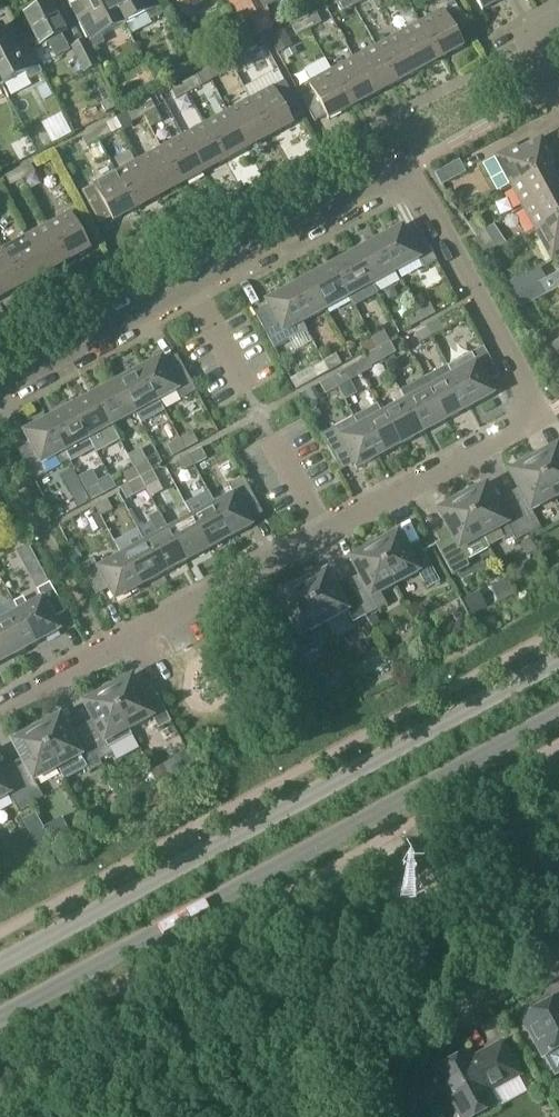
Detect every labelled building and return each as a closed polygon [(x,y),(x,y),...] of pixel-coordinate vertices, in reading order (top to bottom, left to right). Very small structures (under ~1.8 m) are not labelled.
[(93,49),(105,43),(102,37),(125,25),(112,0),(83,0),(89,13),(77,19),(88,39),(93,49)] [(125,25),(149,13),(152,19),(164,13),(158,0),(112,0),(125,25)] [(240,23),(238,25),(246,41),(258,35),(258,36),(277,27),(267,7),(264,8),(260,0),(228,0),(240,23)] [(264,8),(267,7),(280,0),(260,0),(264,8)] [(337,3),(342,12),(354,6),(351,0),(342,0),(337,3)] [(504,0),(476,0),(482,12),(504,0)] [(454,1),(446,5),(451,15),(459,11),(454,1)] [(70,48),(63,34),(67,32),(51,2),(24,15),(40,46),(48,42),(55,55),(70,48)] [(421,24),(441,60),(464,48),(444,11),(421,24)] [(304,21),(309,30),(321,24),(316,15),(304,21)] [(309,30),(304,21),(292,28),(297,37),(309,30)] [(441,60),(421,24),(398,36),(418,72),(441,60)] [(0,28),(0,84),(2,88),(26,75),(29,81),(42,74),(26,44),(14,50),(2,27),(0,28)] [(285,30),(269,39),(278,54),(293,45),(285,30)] [(398,36),(376,48),(396,85),(418,72),(398,36)] [(93,49),(88,39),(72,47),(85,73),(101,65),(93,49)] [(294,48),(285,53),(288,59),(297,54),(294,48)] [(396,85),(376,48),(354,60),(374,97),(396,85)] [(242,54),(228,61),(233,70),(247,63),(242,54)] [(354,60),(332,72),(352,109),(374,97),(354,60)] [(233,70),(228,61),(206,73),(211,82),(233,70)] [(352,109),(332,72),(309,84),(329,121),(352,109)] [(199,88),(194,78),(183,84),(188,94),(199,88)] [(188,94),(183,84),(172,90),(177,99),(188,94)] [(250,101),(270,138),(293,126),(273,89),(250,101)] [(156,109),(152,101),(139,107),(144,116),(156,109)] [(250,101),(228,113),(248,150),(270,138),(250,101)] [(144,116),(139,107),(127,114),(132,123),(144,116)] [(228,113),(205,126),(225,162),(248,150),(228,113)] [(124,131),(117,119),(93,132),(98,141),(114,133),(116,136),(124,131)] [(225,162),(205,126),(183,138),(203,174),(225,162)] [(98,141),(93,132),(81,138),(86,147),(98,141)] [(183,138),(161,150),(181,187),(203,174),(183,138)] [(541,140),(518,152),(515,146),(486,162),(501,190),(511,185),(512,187),(548,167),(554,164),(541,140)] [(161,150),(139,162),(159,199),(181,187),(161,150)] [(435,175),(441,186),(442,187),(466,174),(459,161),(435,175)] [(159,199),(139,162),(116,174),(136,211),(159,199)] [(41,187),(35,174),(30,165),(18,171),(23,181),(29,193),(41,187)] [(512,187),(524,209),(558,190),(558,187),(548,167),(512,187)] [(23,181),(18,171),(6,178),(10,187),(23,181)] [(136,211),(116,174),(93,186),(113,223),(136,211)] [(524,209),(536,231),(558,218),(558,190),(524,209)] [(70,214),(48,227),(67,263),(90,251),(70,214)] [(536,231),(552,262),(558,258),(558,218),(536,231)] [(476,237),(484,231),(476,220),(468,226),(476,237)] [(67,263),(48,227),(25,239),(45,276),(67,263)] [(378,241),(396,273),(419,260),(424,269),(437,262),(421,233),(409,239),(403,228),(378,241)] [(492,243),(484,231),(476,237),(484,249),(492,243)] [(25,239),(3,251),(23,288),(45,276),(25,239)] [(378,241),(355,254),(377,294),(378,293),(374,285),(396,273),(378,241)] [(0,253),(0,298),(1,300),(23,288),(3,251),(0,253)] [(377,294),(355,254),(332,266),(349,298),(350,298),(355,306),(377,294)] [(349,298),(332,266),(308,279),(326,311),(349,298)] [(513,298),(537,285),(531,273),(506,286),(513,298)] [(544,296),(558,288),(558,273),(537,285),(513,298),(520,311),(544,297),(544,296)] [(326,311),(308,279),(285,292),(302,324),(326,311)] [(267,307),(256,313),(276,350),(307,333),(302,324),(285,292),(265,303),(267,307)] [(430,304),(418,310),(423,321),(436,314),(430,304)] [(418,310),(405,317),(411,327),(423,321),(418,310)] [(426,326),(432,337),(445,330),(439,320),(426,326)] [(432,337),(426,326),(414,333),(420,343),(432,337)] [(384,332),(372,338),(378,349),(390,342),(384,332)] [(372,338),(359,345),(365,356),(378,349),(372,338)] [(390,342),(378,349),(384,360),(396,353),(390,342)] [(484,348),(449,367),(448,366),(447,367),(470,409),(494,395),(488,384),(499,377),(484,348)] [(378,349),(365,356),(371,367),(384,360),(378,349)] [(342,365),(336,354),(324,361),(329,372),(342,365)] [(161,359),(141,370),(159,402),(177,392),(182,401),(196,393),(178,360),(166,367),(161,359)] [(290,379),(296,390),(329,372),(324,361),(290,379)] [(470,409),(447,367),(424,379),(429,389),(447,421),(470,409)] [(159,402),(141,370),(118,383),(136,415),(159,402)] [(345,370),(332,377),(338,388),(351,381),(345,370)] [(332,377),(320,384),(326,395),(338,388),(332,377)] [(136,415),(118,383),(95,395),(112,427),(136,415)] [(321,399),(314,387),(301,395),(307,406),(321,399)] [(447,421),(429,389),(406,402),(423,434),(447,421)] [(397,407),(382,415),(400,447),(423,434),(406,402),(401,393),(392,398),(397,407)] [(95,395),(71,408),(95,451),(96,454),(120,441),(112,427),(95,395)] [(378,406),(354,419),(376,460),(400,447),(382,415),(378,406)] [(71,408),(48,421),(70,462),(71,464),(95,451),(71,408)] [(376,460),(354,419),(321,437),(339,470),(352,463),(356,471),(376,460)] [(70,462),(48,421),(23,434),(30,446),(18,452),(34,481),(61,467),(70,462)] [(192,433),(180,440),(185,450),(198,443),(192,433)] [(185,450),(180,440),(167,446),(173,457),(185,450)] [(531,456),(555,499),(558,497),(558,450),(558,447),(545,454),(536,454),(533,455),(531,456)] [(200,449),(188,456),(194,466),(196,465),(199,470),(210,465),(200,449)] [(194,466),(188,456),(176,463),(182,473),(194,466)] [(555,499),(531,456),(529,456),(526,459),(522,467),(509,473),(523,498),(511,504),(528,535),(541,528),(532,512),(555,499)] [(147,461),(134,468),(140,479),(153,473),(147,461)] [(140,479),(134,468),(122,475),(127,485),(128,486),(140,479)] [(150,493),(161,488),(153,473),(140,479),(146,489),(148,488),(150,493)] [(85,489),(92,500),(116,488),(110,476),(85,489)] [(140,479),(128,486),(133,496),(146,489),(140,479)] [(215,506),(233,538),(253,527),(249,519),(261,512),(243,479),(229,487),(233,496),(215,506)] [(528,535),(511,504),(500,511),(486,486),(474,493),(465,493),(461,494),(460,494),(483,538),(498,530),(504,542),(513,537),(516,542),(528,535)] [(90,498),(85,489),(72,497),(76,506),(90,498)] [(489,549),(483,538),(460,494),(458,495),(455,498),(451,505),(438,512),(451,537),(440,543),(457,574),(469,567),(466,562),(489,549)] [(206,511),(192,518),(210,551),(233,538),(215,506),(211,497),(201,502),(206,511)] [(113,510),(107,500),(95,506),(101,517),(113,510)] [(149,520),(159,537),(145,544),(163,576),(186,563),(169,531),(160,515),(149,520)] [(210,551),(192,518),(169,531),(186,563),(210,551)] [(373,541),(371,542),(395,586),(418,574),(427,590),(440,583),(423,552),(412,559),(398,534),(386,541),(377,540),(373,541)] [(521,543),(527,556),(537,551),(531,538),(521,543)] [(85,552),(80,542),(71,547),(77,557),(85,552)] [(395,586),(371,542),(370,543),(367,546),(362,553),(350,560),(363,585),(352,591),(366,617),(387,606),(381,594),(395,586)] [(163,576),(145,544),(131,552),(126,543),(117,548),(122,557),(139,589),(163,576)] [(28,545),(15,552),(24,567),(37,560),(36,560),(28,546),(28,545)] [(122,557),(117,548),(122,557),(98,569),(94,561),(81,568),(97,597),(109,590),(115,602),(139,589),(122,557)] [(366,617),(352,591),(340,597),(327,573),(314,579),(306,579),(302,580),(300,581),(324,625),(347,613),(353,624),(366,617)] [(324,625),(300,581),(299,582),(296,585),(291,592),(278,599),(292,624),(280,630),(294,656),(316,645),(309,633),(324,625)] [(14,604),(19,613),(36,645),(61,632),(54,620),(66,614),(50,584),(37,591),(42,600),(28,608),(23,599),(14,604)] [(465,600),(473,615),(488,607),(480,591),(465,600)] [(0,623),(0,634),(13,658),(36,645),(19,613),(0,623)] [(375,614),(368,618),(374,628),(381,624),(375,614)] [(0,634),(0,665),(13,658),(0,634)] [(106,687),(130,731),(153,718),(159,730),(172,723),(157,697),(146,703),(132,679),(120,685),(111,685),(107,686),(106,687)] [(86,736),(100,762),(136,743),(130,731),(106,687),(104,688),(101,691),(96,698),(84,705),(97,730),(86,736)] [(58,770),(59,770),(64,780),(87,768),(90,774),(103,767),(100,762),(86,736),(74,742),(61,718),(49,724),(40,724),(36,725),(34,726),(58,770)] [(58,770),(34,726),(32,727),(30,729),(25,737),(13,744),(26,769),(15,775),(31,806),(44,799),(35,783),(58,770)] [(152,771),(156,779),(158,781),(160,784),(171,777),(164,765),(152,771)] [(10,796),(19,813),(31,806),(15,775),(3,781),(0,776),(0,801),(10,796)] [(430,901),(430,902),(442,896),(432,876),(431,876),(420,882),(430,901)] [(519,1017),(541,1057),(544,1056),(555,1077),(558,1075),(558,996),(519,1017)] [(502,1041),(471,1058),(467,1051),(433,1069),(454,1107),(461,1103),(468,1116),(473,1116),(496,1105),(489,1091),(520,1074),(502,1041)]
